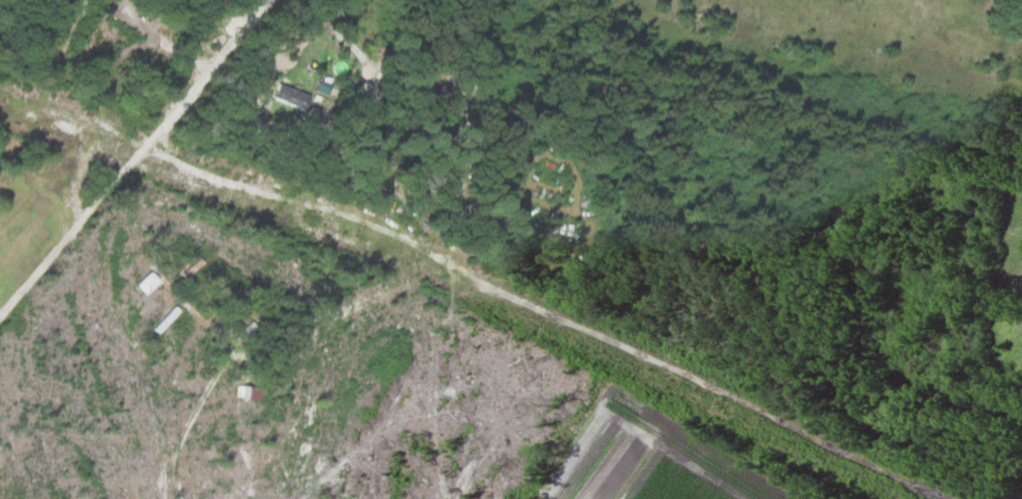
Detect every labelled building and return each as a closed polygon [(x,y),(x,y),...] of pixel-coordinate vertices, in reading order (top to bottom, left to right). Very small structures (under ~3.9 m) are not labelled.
[(302,111),(308,98),(278,84),(271,96),(302,111)] [(144,296),(159,282),(149,272),(134,286),(144,296)]
